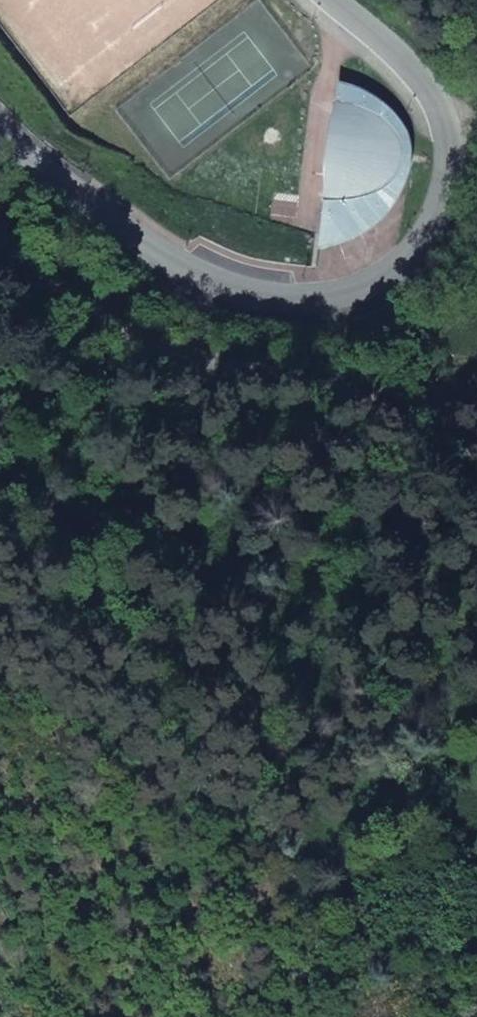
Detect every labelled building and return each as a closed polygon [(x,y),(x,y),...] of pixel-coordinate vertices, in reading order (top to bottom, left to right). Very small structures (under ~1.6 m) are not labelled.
[(406,150),(405,140),(400,127),(391,114),(386,108),(377,100),(365,92),(348,86),(337,84),(334,104),(340,105),(352,108),(361,112),(359,130),(337,127),(331,173),(354,176),(351,194),(340,195),(329,196),(324,195),(321,214),(329,215),(325,246),(347,239),(365,231),(381,217),(388,208),(398,193),(405,175),(407,164),(406,150)] [(337,127),(359,130),(361,112),(352,108),(340,105),(337,127)] [(331,173),(337,127),(329,126),(323,172),(331,173)] [(354,176),(331,173),(329,196),(340,195),(351,194),(354,176)] [(321,214),(317,247),(325,246),(329,215),(321,214)]
